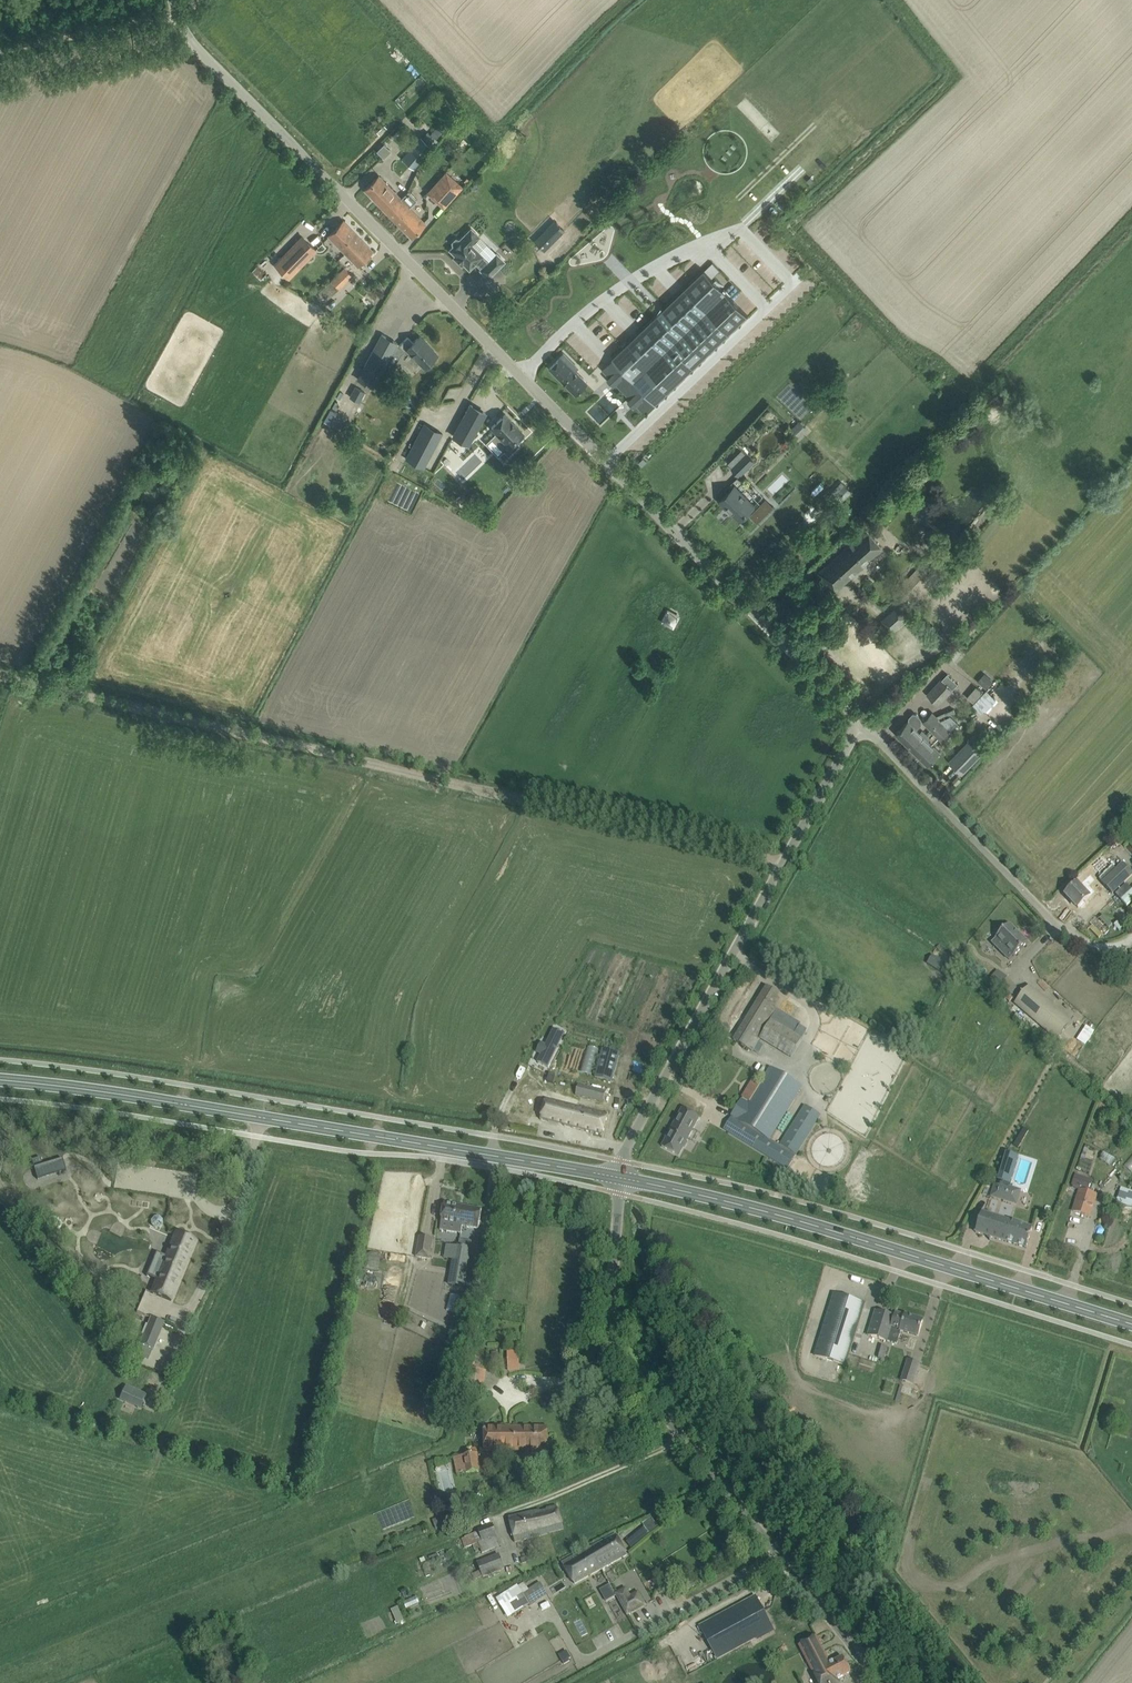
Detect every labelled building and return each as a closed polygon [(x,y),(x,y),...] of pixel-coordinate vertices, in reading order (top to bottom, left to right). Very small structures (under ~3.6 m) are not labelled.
[(413,168),(432,146),(420,136),(401,158),(413,168)] [(592,292),(720,169),(692,140),(564,264),(592,292)] [(384,144),(377,151),(384,158),(391,151),(384,144)] [(444,208),(462,187),(445,172),(427,193),(444,208)] [(401,198),(379,175),(364,189),(380,206),(389,197),(396,204),(401,198)] [(425,223),(408,206),(415,199),(408,192),(401,198),(396,204),(389,197),(380,206),(411,237),(425,223)] [(345,254),(361,239),(343,220),(328,235),(345,254)] [(458,239),(456,239),(452,242),(453,245),(454,246),(450,250),(469,269),(475,263),(481,269),(480,269),(488,277),(504,261),(496,253),(488,261),(471,244),(479,236),(471,228),(459,240),(458,239)] [(546,232),(536,242),(544,251),(554,241),(546,232)] [(305,261),(316,250),(303,237),(276,265),(288,277),(294,271),(290,267),(300,256),(305,261)] [(361,239),(345,254),(357,266),(372,251),(361,239)] [(332,279),(340,287),(352,275),(344,267),(332,279)] [(613,359),(602,369),(609,377),(607,379),(613,386),(615,384),(630,399),(628,401),(634,407),(636,405),(643,413),(654,402),(655,403),(747,315),(712,278),(704,270),(663,309),(661,307),(661,308),(663,310),(657,315),(656,315),(656,316),(627,344),(612,358),(613,359)] [(324,287),(318,293),(324,298),(326,301),(331,295),(324,287)] [(755,293),(759,299),(767,294),(763,287),(755,293)] [(318,293),(313,298),(318,303),(324,298),(318,293)] [(375,372),(380,375),(397,343),(382,334),(364,366),(361,373),(371,379),(375,372)] [(399,345),(404,351),(407,348),(425,366),(437,354),(430,347),(428,349),(417,338),(413,342),(408,337),(399,345)] [(564,354),(550,367),(576,394),(587,383),(584,380),(575,370),(578,368),(564,354)] [(350,397),(356,401),(362,390),(355,386),(350,397)] [(470,404),(453,436),(468,444),(486,413),(470,404)] [(505,414),(491,427),(497,433),(492,438),(504,451),(508,455),(508,456),(520,445),(519,444),(518,445),(514,441),(523,433),(505,414)] [(800,437),(803,434),(808,429),(800,420),(792,428),(800,437)] [(423,468),(443,433),(425,423),(405,458),(423,468)] [(746,454),(732,468),(740,476),(754,462),(746,454)] [(845,486),(836,496),(843,503),(852,493),(845,486)] [(735,487),(721,500),(740,519),(748,511),(750,513),(749,514),(757,522),(772,507),(765,499),(756,508),(735,487)] [(818,573),(835,591),(883,548),(866,530),(818,573)] [(901,586),(909,593),(916,585),(913,583),(922,574),(920,572),(927,564),(924,561),(908,578),(907,577),(902,582),(903,584),(901,586)] [(898,606),(882,621),(891,632),(908,617),(898,606)] [(993,681),(984,673),(977,681),(986,689),(993,681)] [(942,680),(928,695),(939,705),(953,690),(952,689),(958,684),(947,674),(942,680)] [(966,696),(974,703),(984,692),(976,685),(966,696)] [(997,699),(986,689),(984,692),(974,703),(973,703),(980,710),(983,706),(988,709),(997,699)] [(931,730),(940,721),(933,713),(923,723),(931,730)] [(922,734),(916,729),(921,724),(921,719),(916,714),(913,714),(910,717),(909,720),(908,721),(896,733),(912,749),(926,735),(926,734),(924,732),(922,734)] [(941,740),(950,730),(940,721),(931,730),(941,740)] [(926,735),(912,749),(928,765),(940,752),(926,738),(928,736),(926,735)] [(961,772),(980,752),(970,742),(951,762),(961,772)] [(1117,870),(1103,883),(1112,893),(1131,875),(1131,874),(1123,864),(1117,870)] [(1077,884),(1065,895),(1078,909),(1079,908),(1081,909),(1086,904),(1084,903),(1089,898),(1088,897),(1095,891),(1089,885),(1095,880),(1089,874),(1078,886),(1077,884)] [(992,943),(1009,960),(1013,956),(1013,957),(1028,942),(1010,924),(1008,926),(1005,925),(1002,929),(1002,931),(995,938),(996,939),(992,943)] [(926,964),(938,971),(942,965),(931,957),(926,964)] [(948,962),(941,970),(948,976),(954,968),(948,962)] [(1017,989),(998,971),(986,983),(1006,1001),(1017,989)] [(785,998),(767,987),(734,1040),(752,1051),(760,1038),(791,1057),(806,1032),(776,1013),(785,998)] [(1029,987),(1015,1003),(1057,1039),(1071,1022),(1029,987)] [(1078,1040),(1087,1045),(1096,1029),(1086,1024),(1078,1040)] [(541,1043),(537,1052),(542,1054),(538,1062),(548,1067),(564,1034),(554,1030),(546,1045),(541,1043)] [(603,1049),(595,1077),(611,1082),(619,1054),(603,1049)] [(738,1120),(769,1140),(770,1139),(803,1087),(770,1067),(749,1101),(742,1097),(732,1116),(736,1118),(739,1119),(738,1120)] [(549,1073),(547,1082),(553,1083),(555,1075),(549,1073)] [(579,1084),(576,1094),(603,1102),(606,1091),(579,1084)] [(546,1098),(540,1120),(603,1136),(608,1114),(546,1098)] [(736,1118),(728,1132),(787,1169),(796,1154),(821,1115),(806,1106),(781,1145),(780,1146),(770,1139),(769,1140),(738,1120),(739,1119),(736,1118)] [(682,1108),(662,1146),(679,1155),(699,1117),(682,1108)] [(1113,1165),(1116,1158),(1104,1152),(1100,1159),(1113,1165)] [(1009,1184),(1018,1157),(1006,1153),(997,1180),(1001,1182),(1009,1184)] [(1089,1193),(1091,1184),(1092,1181),(1087,1180),(1074,1176),(1070,1187),(1080,1190),(1084,1191),(1089,1193)] [(994,1185),(991,1197),(1013,1204),(1017,1192),(1008,1189),(994,1185)] [(1090,1216),(1096,1196),(1096,1195),(1084,1191),(1080,1190),(1073,1211),(1090,1216)] [(441,1223),(440,1230),(461,1233),(463,1226),(479,1229),(482,1209),(444,1203),(441,1223)] [(1026,1248),(1032,1228),(982,1213),(976,1233),(1026,1248)] [(154,1217),(151,1221),(151,1225),(155,1228),(160,1228),(163,1225),(162,1220),(159,1217),(154,1217)] [(51,1221),(50,1222),(50,1223),(50,1224),(51,1225),(52,1226),(53,1227),(54,1227),(56,1227),(57,1226),(58,1226),(58,1224),(59,1223),(58,1222),(58,1221),(57,1220),(56,1219),(54,1219),(53,1219),(52,1220),(51,1221)] [(196,1240),(176,1232),(151,1293),(171,1301),(196,1240)] [(420,1237),(416,1257),(430,1259),(433,1239),(420,1237)] [(455,1245),(449,1285),(464,1287),(471,1248),(455,1245)] [(368,1269),(380,1270),(381,1253),(369,1252),(368,1269)] [(364,1272),(363,1297),(376,1298),(377,1272),(364,1272)] [(451,1293),(447,1309),(459,1312),(462,1296),(451,1293)] [(846,1365),(846,1364),(865,1303),(834,1293),(815,1355),(846,1365)] [(905,1315),(905,1316),(896,1314),(895,1317),(876,1311),(869,1335),(897,1344),(901,1331),(918,1336),(923,1321),(905,1315)] [(138,1343),(151,1349),(163,1322),(151,1316),(147,1324),(146,1324),(141,1334),(142,1335),(138,1343)] [(519,1350),(507,1351),(508,1371),(520,1371),(519,1350)] [(912,1384),(919,1363),(908,1359),(902,1381),(912,1384)] [(480,1394),(483,1371),(468,1368),(464,1391),(480,1394)] [(120,1398),(142,1407),(147,1396),(126,1386),(120,1398)] [(547,1428),(484,1428),(485,1451),(547,1451),(547,1428)] [(472,1454),(462,1455),(465,1472),(480,1470),(476,1448),(471,1449),(472,1454)] [(540,1510),(508,1517),(514,1540),(563,1529),(558,1506),(546,1508),(547,1510),(540,1512),(540,1510)] [(433,1521),(437,1529),(452,1523),(449,1514),(433,1521)] [(649,1514),(624,1538),(633,1547),(658,1523),(649,1514)] [(502,1546),(494,1523),(478,1529),(479,1531),(465,1536),(465,1538),(462,1539),(465,1548),(468,1546),(468,1547),(473,1545),(476,1554),(482,1552),(482,1553),(502,1546)] [(596,1560),(601,1569),(627,1555),(616,1535),(593,1547),(599,1558),(596,1560)] [(574,1584),(601,1569),(596,1560),(599,1558),(593,1547),(563,1563),(574,1584)] [(453,1550),(429,1559),(433,1571),(457,1561),(453,1550)] [(476,1563),(480,1571),(472,1575),(475,1581),(504,1569),(498,1554),(476,1563)] [(541,1583),(523,1594),(530,1605),(536,1601),(533,1597),(545,1590),(541,1583)] [(616,1593),(628,1614),(646,1605),(638,1592),(630,1596),(626,1588),(616,1593)] [(756,1596),(700,1626),(717,1659),(729,1653),(773,1628),(756,1596)] [(405,1607),(419,1604),(417,1597),(404,1600),(405,1607)] [(399,1606),(391,1608),(396,1624),(404,1621),(399,1606)] [(559,1655),(546,1632),(495,1659),(501,1670),(509,1666),(518,1682),(520,1682),(570,1657),(567,1651),(559,1655)] [(827,1657),(824,1652),(820,1646),(821,1645),(816,1636),(799,1645),(819,1682),(837,1682),(835,1680),(851,1672),(843,1657),(830,1663),(827,1657)]
